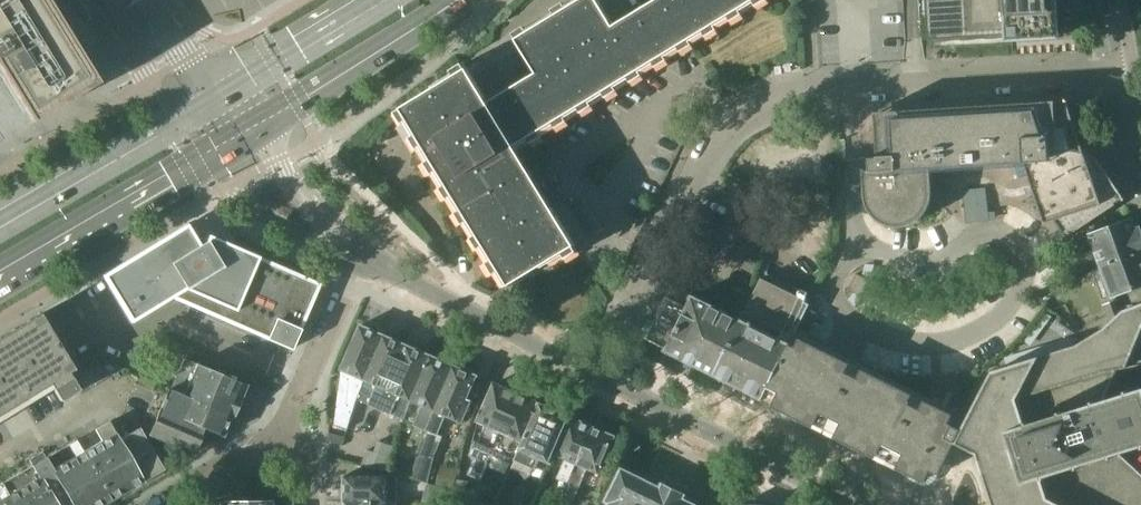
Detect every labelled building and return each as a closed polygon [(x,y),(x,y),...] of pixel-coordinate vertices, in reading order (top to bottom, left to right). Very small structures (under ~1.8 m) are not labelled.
[(6,81),(31,121),(96,81),(46,0),(0,0),(0,71),(6,81)] [(399,112),(406,123),(411,120),(419,134),(414,137),(421,148),(426,145),(434,159),(429,162),(436,173),(441,170),(449,184),(444,187),(451,198),(456,195),(464,209),(459,212),(466,224),(471,221),(479,234),(474,237),(481,249),(486,246),(494,259),(489,262),(496,274),(501,271),(510,286),(544,266),(544,267),(552,263),(551,261),(565,253),(568,258),(579,251),(576,246),(577,245),(554,208),(561,204),(553,191),(552,190),(545,194),(532,172),(521,153),(520,152),(516,146),(529,138),(532,143),(544,136),(541,131),(554,123),(557,128),(569,121),(566,116),(579,108),(582,113),(594,106),(591,101),(604,92),(607,98),(619,91),(616,85),(629,77),(632,82),(644,75),(641,70),(654,62),(657,67),(669,60),(666,55),(679,47),(682,52),(694,45),(691,40),(704,31),(706,35),(707,36),(719,29),(718,28),(716,24),(729,16),(732,19),(733,21),(744,14),(743,13),(741,9),(754,1),(757,4),(758,6),(767,0),(657,0),(614,27),(598,0),(581,0),(568,8),(565,3),(553,10),(556,15),(529,32),(526,26),(515,33),(518,38),(517,39),(519,41),(539,76),(491,105),(471,70),(469,68),(469,69),(466,63),(454,70),(457,76),(444,84),(443,82),(435,87),(436,88),(403,108),(404,108),(399,112)] [(931,13),(930,0),(903,0),(906,39),(922,38),(920,13),(931,13)] [(931,13),(933,42),(1066,34),(1064,0),(930,0),(931,13)] [(519,41),(471,70),(491,105),(539,76),(519,41)] [(866,169),(863,169),(866,199),(866,202),(867,205),(869,208),(870,211),(872,214),(874,216),(876,219),(879,221),(882,223),(885,224),(888,225),(892,226),(895,227),(898,227),(902,227),(905,227),(908,226),(911,225),(914,223),(917,222),(920,220),(922,218),(924,215),(926,213),(928,210),(930,207),(931,204),(932,201),(932,198),(933,194),(931,169),(1014,164),(1014,166),(1016,171),(1019,179),(1030,176),(1046,223),(1055,220),(1066,237),(1058,242),(1059,243),(1123,200),(1124,201),(1125,200),(1101,163),(1099,160),(1097,158),(1094,156),(1091,154),(1088,153),(1085,151),(1079,150),(1072,149),(1071,127),(1074,127),(1075,128),(1077,128),(1067,101),(1066,101),(1067,104),(1056,105),(1056,101),(876,112),(879,157),(870,158),(871,170),(866,171),(866,169)] [(990,212),(987,187),(964,190),(968,223),(991,220),(997,220),(996,211),(990,212)] [(1076,247),(1077,248),(1077,250),(1078,251),(1079,252),(1080,253),(1082,253),(1083,254),(1085,253),(1086,253),(1096,249),(1102,266),(1140,252),(1140,235),(1139,229),(1136,230),(1133,220),(1091,236),(1081,239),(1080,240),(1079,241),(1078,242),(1077,243),(1077,245),(1076,247)] [(171,297),(202,310),(246,329),(246,330),(267,338),(291,348),(293,344),(294,344),(319,284),(252,254),(255,249),(238,242),(235,247),(210,235),(207,241),(206,241),(206,243),(200,246),(188,225),(105,275),(107,279),(129,316),(132,320),(135,318),(136,319),(171,297)] [(1102,266),(1113,296),(1140,285),(1140,252),(1102,266)] [(857,273),(849,290),(863,297),(871,281),(857,273)] [(740,320),(714,375),(762,398),(791,345),(791,344),(797,332),(811,304),(806,302),(809,292),(807,292),(805,300),(762,277),(740,320)] [(692,298),(673,289),(656,321),(651,321),(649,320),(644,330),(646,331),(649,335),(647,339),(667,349),(666,351),(714,375),(740,320),(695,297),(693,296),(692,298)] [(1106,306),(1112,321),(1122,312),(1117,301),(1106,306)] [(955,443),(977,455),(979,461),(983,475),(992,504),(1140,504),(1140,475),(1119,454),(1140,447),(1140,389),(1129,393),(1128,390),(1126,391),(1127,393),(1102,401),(1115,371),(1126,368),(1140,333),(1140,304),(1124,311),(1122,312),(1112,321),(1103,329),(1077,345),(992,372),(971,412),(968,418),(962,430),(955,443)] [(40,313),(0,337),(0,414),(50,383),(60,401),(79,389),(69,372),(74,369),(40,313)] [(1048,315),(1027,343),(1035,348),(1056,320),(1048,315)] [(358,399),(385,335),(361,325),(342,369),(335,425),(348,430),(358,399)] [(791,344),(791,345),(762,398),(926,480),(931,470),(940,475),(955,443),(968,418),(945,407),(932,400),(859,363),(843,355),(816,342),(801,334),(797,332),(791,344)] [(404,420),(413,400),(412,400),(431,355),(385,335),(358,399),(404,420)] [(431,355),(412,400),(413,400),(423,405),(414,425),(427,430),(455,366),(446,362),(445,359),(439,356),(435,357),(431,355)] [(169,390),(230,416),(232,417),(246,384),(196,363),(196,364),(183,358),(179,370),(178,370),(169,390)] [(412,474),(410,478),(429,483),(436,455),(444,436),(438,434),(446,415),(462,422),(472,400),(468,398),(478,376),(474,374),(473,371),(467,368),(463,369),(455,366),(427,430),(421,444),(422,444),(417,457),(415,464),(414,469),(412,474)] [(472,447),(473,448),(470,456),(476,459),(468,475),(480,480),(492,455),(513,465),(541,403),(518,393),(495,383),(478,421),(472,447)] [(169,390),(150,434),(150,435),(192,453),(199,437),(210,442),(214,432),(222,435),(230,416),(169,390)] [(513,465),(511,469),(541,483),(555,454),(554,454),(571,417),(540,403),(513,465)] [(571,417),(554,454),(555,454),(566,459),(557,479),(568,483),(593,426),(584,422),(583,419),(579,417),(576,419),(571,417)] [(84,451),(111,499),(129,488),(130,490),(143,482),(143,481),(163,469),(139,427),(119,439),(109,423),(97,430),(102,440),(84,451)] [(568,483),(563,495),(574,500),(588,468),(600,474),(616,436),(611,434),(610,431),(605,429),(602,430),(593,426),(568,483)] [(15,504),(101,504),(111,499),(84,451),(77,439),(46,457),(42,451),(29,459),(32,465),(2,482),(15,504)] [(379,441),(375,452),(391,457),(395,446),(379,441)] [(368,450),(362,466),(386,472),(391,457),(375,452),(368,450)] [(406,462),(403,472),(412,474),(414,469),(415,464),(406,462)] [(437,484),(454,488),(459,470),(442,466),(437,484)] [(609,504),(699,504),(700,504),(684,497),(686,493),(664,482),(661,486),(638,475),(637,476),(622,468),(607,500),(611,502),(609,504)] [(345,475),(345,501),(398,501),(398,475),(345,475)] [(458,479),(456,490),(467,493),(469,482),(458,479)] [(2,482),(0,484),(0,504),(15,504),(2,482)] [(441,487),(438,500),(451,504),(455,490),(441,487)]
